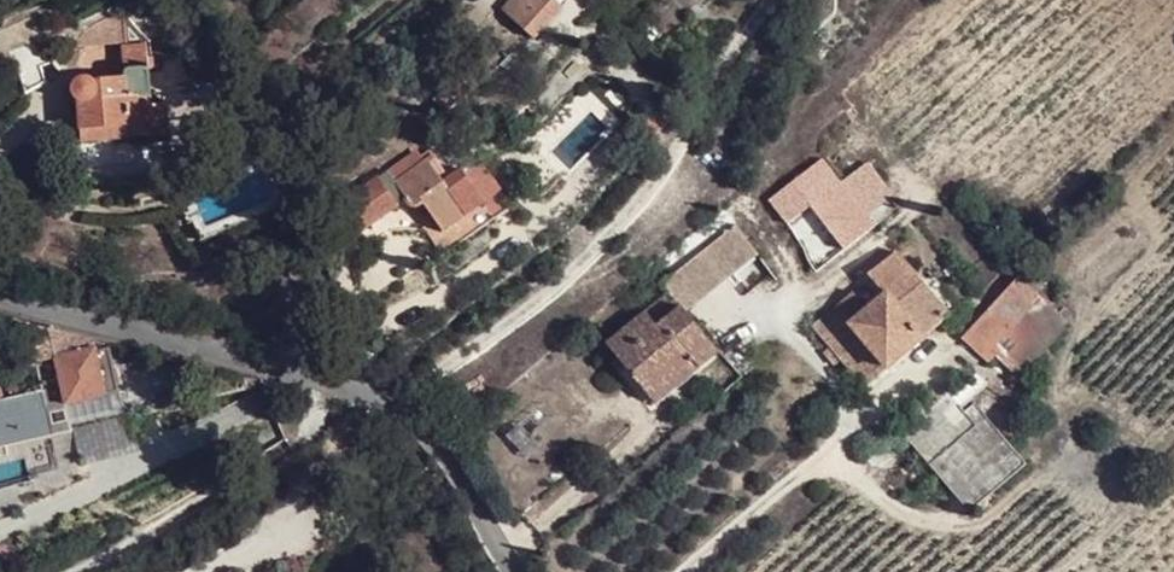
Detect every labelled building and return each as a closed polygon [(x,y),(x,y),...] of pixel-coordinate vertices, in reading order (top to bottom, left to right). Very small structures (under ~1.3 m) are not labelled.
[(536,39),(562,9),(561,5),(567,0),(513,0),(504,9),(536,39)] [(77,47),(124,41),(123,17),(113,18),(76,33),(77,47)] [(148,69),(155,68),(154,58),(147,58),(146,43),(123,47),(127,78),(95,82),(94,80),(89,78),(85,78),(82,79),(76,82),(73,85),(72,87),(72,89),(72,92),(69,92),(69,104),(79,104),(83,142),(168,135),(164,106),(153,107),(148,69)] [(25,94),(45,84),(28,51),(9,62),(25,94)] [(446,113),(461,98),(452,87),(435,100),(446,113)] [(789,144),(803,157),(815,147),(801,133),(789,144)] [(484,201),(463,173),(452,179),(433,152),(422,158),(426,162),(398,183),(408,197),(407,200),(408,203),(409,205),(411,207),(415,208),(419,208),(422,207),(426,205),(444,230),(484,201)] [(811,206),(845,249),(876,225),(842,184),(822,160),(767,201),(787,225),(811,206)] [(842,184),(876,225),(900,206),(867,164),(842,184)] [(484,201),(502,188),(488,170),(477,177),(471,167),(463,173),(484,201)] [(496,218),(513,204),(502,188),(484,201),(496,218)] [(948,316),(922,284),(895,253),(868,275),(878,288),(872,293),(878,301),(868,310),(854,293),(813,326),(863,387),(948,316)] [(935,274),(922,284),(948,316),(961,306),(935,274)] [(1021,278),(963,340),(989,364),(995,357),(990,352),(1042,297),(1021,278)] [(687,354),(698,368),(719,351),(670,292),(606,344),(643,389),(687,354)] [(990,352),(995,357),(1019,378),(1070,321),(1042,297),(990,352)] [(94,340),(49,328),(57,366),(66,404),(107,396),(94,340)] [(655,403),(698,368),(687,354),(643,389),(655,403)] [(950,395),(903,433),(930,465),(977,427),(968,416),(962,409),(950,395)] [(977,427),(930,465),(969,511),(1025,462),(977,408),(968,416),(977,427)] [(67,442),(57,444),(59,451),(69,449),(67,442)] [(0,459),(0,473),(20,468),(17,454),(0,459)]
